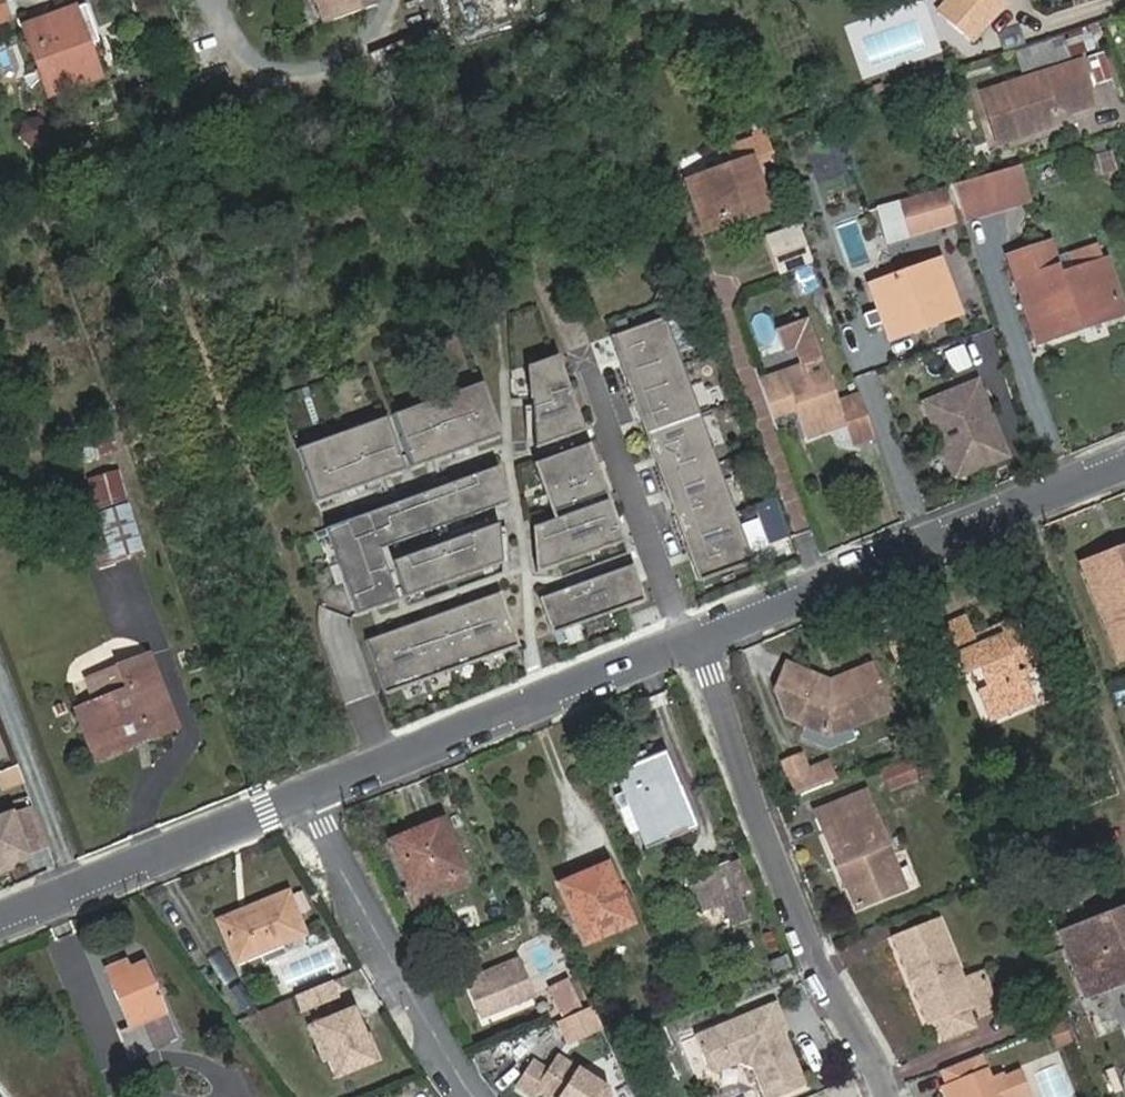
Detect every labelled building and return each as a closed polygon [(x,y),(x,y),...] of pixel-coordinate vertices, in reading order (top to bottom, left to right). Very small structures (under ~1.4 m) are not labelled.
[(16,22),(8,0),(0,0),(0,28),(16,22)] [(327,31),(377,13),(372,0),(315,0),(327,31)] [(966,0),(948,0),(936,13),(947,22),(966,1),(966,0)] [(966,1),(947,22),(968,40),(1003,0),(966,0),(966,1)] [(83,11),(69,16),(81,49),(89,47),(95,44),(83,11)] [(29,30),(53,99),(100,83),(89,47),(81,49),(69,16),(29,30)] [(1099,85),(1115,79),(1105,53),(1088,59),(1099,85)] [(1057,110),(1067,107),(1095,99),(1079,57),(981,90),(998,140),(1060,121),(1057,110)] [(1070,117),(1067,107),(1057,110),(1060,121),(1070,117)] [(52,122),(25,119),(22,144),(49,147),(52,122)] [(685,183),(700,227),(741,212),(744,219),(769,209),(744,144),(720,153),(725,168),(685,183)] [(1104,176),(1121,171),(1114,151),(1098,156),(1104,176)] [(1020,167),(953,185),(953,187),(965,220),(1030,202),(1020,167)] [(945,192),(871,214),(876,231),(951,209),(945,192)] [(741,212),(700,227),(703,235),(744,219),(741,212)] [(781,277),(816,263),(800,224),(765,238),(781,277)] [(872,288),(890,339),(960,315),(941,262),(872,288)] [(1057,272),(1021,284),(1042,346),(1066,337),(1064,332),(1123,313),(1107,265),(1060,282),(1057,272)] [(669,318),(615,338),(659,460),(713,440),(669,318)] [(810,319),(778,330),(786,352),(798,347),(805,367),(760,384),(772,418),(790,412),(787,405),(794,403),(797,409),(807,439),(847,424),(854,444),(876,435),(861,396),(840,405),(810,319)] [(946,352),(956,380),(975,373),(966,346),(946,352)] [(560,358),(532,368),(540,449),(587,433),(560,358)] [(982,378),(923,401),(955,483),(1015,460),(982,378)] [(396,417),(415,470),(504,438),(484,385),(396,417)] [(790,412),(797,409),(794,403),(787,405),(790,412)] [(389,419),(300,451),(320,505),(408,473),(389,419)] [(713,440),(659,460),(704,582),(757,562),(713,440)] [(591,446),(538,465),(556,515),(609,495),(591,446)] [(329,531),(360,617),(402,602),(383,551),(512,505),(499,469),(329,531)] [(627,543),(612,502),(537,529),(541,574),(627,543)] [(142,552),(128,508),(99,518),(112,561),(142,552)] [(396,563),(409,600),(497,568),(494,528),(396,563)] [(1092,580),(1124,567),(1124,549),(1086,564),(1092,580)] [(648,602),(635,567),(544,600),(557,635),(648,602)] [(1092,580),(1121,659),(1124,658),(1124,567),(1092,580)] [(522,648),(502,594),(370,643),(389,696),(522,648)] [(975,647),(971,637),(963,618),(942,626),(961,675),(968,672),(978,669),(986,689),(977,693),(988,721),(1033,703),(1023,676),(1036,670),(1015,620),(993,629),(996,637),(975,647)] [(993,629),(971,637),(975,647),(996,637),(993,629)] [(922,659),(923,663),(944,654),(942,650),(922,659)] [(179,732),(149,658),(121,669),(129,692),(78,711),(94,750),(147,731),(151,742),(179,732)] [(922,659),(900,667),(902,671),(923,663),(922,659)] [(815,685),(818,676),(783,665),(774,687),(786,718),(829,733),(892,708),(875,664),(836,679),(839,687),(827,689),(815,685)] [(978,669),(968,672),(977,693),(986,689),(978,669)] [(831,681),(818,676),(815,685),(827,689),(839,687),(836,679),(831,681)] [(99,762),(151,742),(147,731),(94,750),(99,762)] [(664,753),(696,831),(701,829),(669,751),(664,753)] [(781,759),(794,795),(797,793),(826,782),(819,763),(807,767),(800,752),(781,759)] [(646,761),(634,766),(620,772),(651,851),(696,831),(664,753),(646,761)] [(632,759),(634,766),(646,761),(644,754),(632,759)] [(904,758),(872,772),(882,793),(914,780),(904,758)] [(826,782),(836,778),(828,760),(819,763),(826,782)] [(3,795),(25,784),(17,766),(0,774),(0,788),(3,795)] [(851,880),(853,886),(861,906),(906,887),(868,790),(816,811),(842,875),(850,872),(853,879),(851,880)] [(0,821),(0,873),(39,858),(21,813),(0,821)] [(392,844),(399,861),(451,840),(443,823),(392,844)] [(451,840),(399,861),(412,893),(464,872),(451,840)] [(696,877),(710,910),(722,905),(732,929),(750,920),(728,864),(696,877)] [(561,887),(586,945),(631,925),(608,867),(561,887)] [(847,888),(853,886),(851,880),(853,879),(850,872),(842,875),(847,888)] [(217,923),(235,964),(303,937),(285,896),(217,923)] [(1070,941),(1089,993),(1124,980),(1124,912),(1108,918),(1110,926),(1070,941)] [(940,1016),(971,1003),(977,1001),(982,1013),(1004,1004),(987,964),(965,973),(939,913),(892,933),(908,970),(911,969),(918,982),(914,984),(930,1020),(940,1016)] [(1066,932),(1070,941),(1110,926),(1108,918),(1066,932)] [(107,975),(132,1033),(145,1028),(149,1037),(171,1027),(146,967),(129,974),(126,968),(107,975)] [(911,969),(908,970),(914,984),(918,982),(911,969)] [(525,979),(476,999),(484,1018),(532,997),(525,979)] [(548,990),(559,1014),(581,1004),(571,981),(548,990)] [(708,991),(712,999),(728,992),(724,983),(708,991)] [(736,1018),(694,1035),(709,1070),(717,1072),(739,1062),(755,1069),(767,1096),(775,1096),(808,1082),(785,1031),(789,1028),(778,1000),(749,1012),(747,1016),(737,1021),(736,1018)] [(979,1020),(971,1003),(940,1016),(947,1032),(979,1020)] [(358,1004),(308,1024),(331,1082),(381,1062),(358,1004)] [(573,1042),(603,1029),(593,1009),(563,1021),(573,1042)] [(749,1012),(736,1018),(737,1021),(747,1016),(749,1012)] [(1068,1019),(1051,1025),(1059,1044),(1075,1037),(1068,1019)] [(145,1028),(132,1033),(142,1056),(178,1040),(171,1027),(149,1037),(145,1028)] [(982,1053),(945,1068),(951,1084),(988,1069),(982,1053)] [(519,1088),(533,1096),(536,1096),(539,1092),(547,1096),(609,1096),(608,1089),(560,1058),(551,1072),(536,1063),(519,1088)] [(946,1086),(950,1096),(1018,1096),(1031,1092),(1022,1070),(1005,1077),(1005,1074),(992,1079),(988,1069),(951,1084),(946,1086)]
